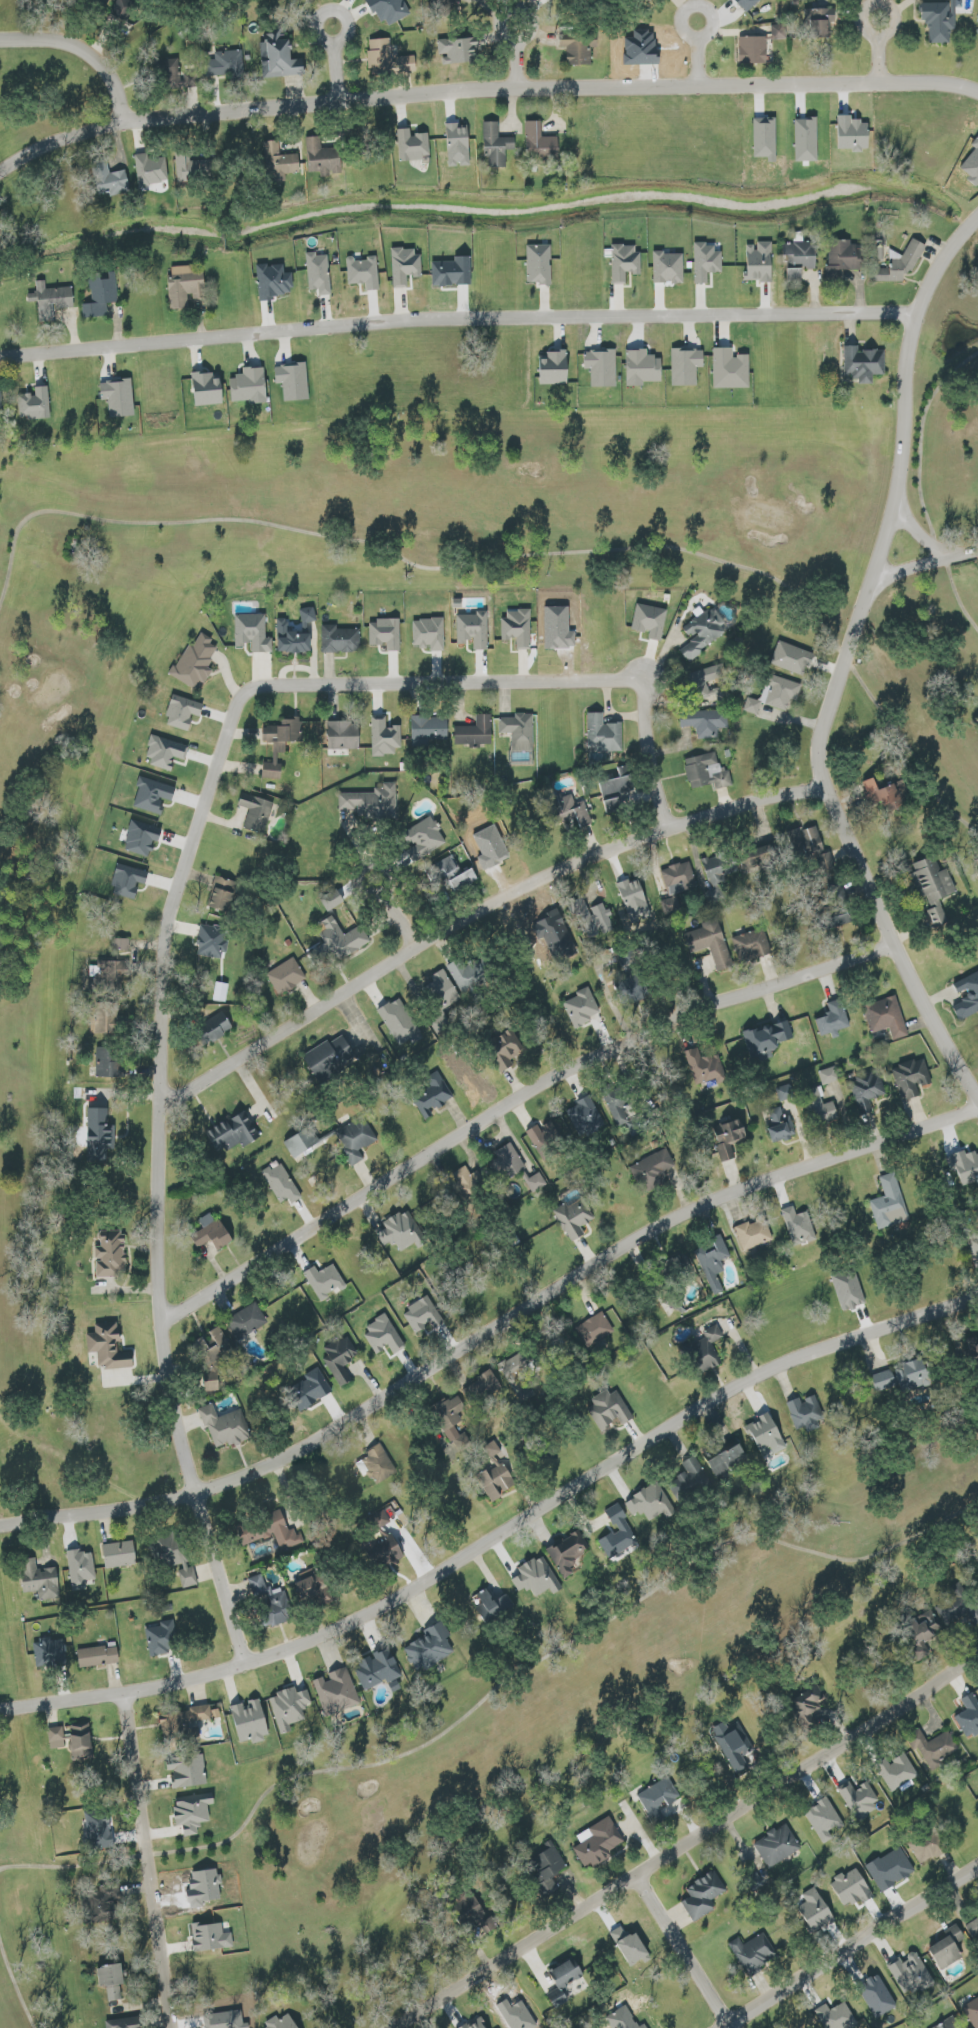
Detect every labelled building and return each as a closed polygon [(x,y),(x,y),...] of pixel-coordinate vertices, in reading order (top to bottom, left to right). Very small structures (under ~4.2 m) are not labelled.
[(134,2),(129,0),(117,0),(111,13),(126,20),(134,2)] [(404,0),(368,0),(379,23),(386,19),(389,25),(410,15),(404,0)] [(761,0),(737,0),(747,12),(761,0)] [(926,3),(927,44),(952,43),(952,29),(956,29),(955,7),(965,7),(964,0),(949,0),(949,2),(926,3)] [(740,37),(740,63),(768,62),(768,39),(786,39),(786,25),(772,25),(772,36),(740,37)] [(271,77),(307,74),(306,59),(295,60),(293,38),(284,39),(283,32),(265,34),(266,42),(261,43),(262,58),(269,58),(271,77)] [(592,65),(591,46),(599,45),(598,32),(560,34),(561,47),(568,46),(569,65),(592,65)] [(481,60),(478,36),(438,41),(441,65),(481,60)] [(416,55),(392,57),(391,38),(368,39),(371,73),(417,70),(416,55)] [(243,51),(207,51),(208,76),(243,75),(243,51)] [(194,86),(193,64),(171,65),(171,86),(194,86)] [(499,121),(484,122),(486,168),(507,167),(506,150),(516,150),(516,137),(499,138),(499,121)] [(559,137),(540,138),(539,121),(527,122),(529,157),(560,156),(559,137)] [(429,133),(411,135),(411,129),(398,130),(400,160),(431,158),(429,133)] [(307,137),(308,173),(320,172),(321,177),(331,177),(331,174),(342,173),(341,148),(322,149),(321,137),(307,137)] [(263,142),(265,156),(271,156),(274,175),(302,172),(300,153),(282,155),(280,140),(263,142)] [(178,182),(215,179),(213,159),(187,162),(186,150),(175,151),(178,182)] [(138,182),(169,181),(168,157),(148,158),(148,154),(138,154),(138,182)] [(774,242),(757,242),(757,245),(746,245),(746,282),(774,282),(774,242)] [(818,269),(817,242),(787,243),(788,282),(804,282),(803,270),(818,269)] [(866,269),(865,246),(851,246),(851,242),(828,242),(829,280),(842,279),(842,270),(866,269)] [(723,251),(715,251),(715,243),(695,243),(696,284),(709,284),(709,273),(723,273),(723,251)] [(527,245),(528,284),(552,284),(552,245),(527,245)] [(613,284),(627,283),(627,275),(639,274),(639,245),(612,245),(613,284)] [(420,255),(415,255),(415,248),(391,249),(393,288),(409,287),(409,278),(422,277),(420,255)] [(685,284),(684,254),(669,254),(669,251),(654,251),(655,283),(674,282),(674,284),(685,284)] [(331,295),(329,254),(307,254),(309,290),(319,290),(319,296),(331,295)] [(347,257),(349,284),(365,283),(365,290),(379,290),(377,256),(367,257),(367,260),(355,261),(354,256),(347,257)] [(455,261),(433,262),(434,286),(468,285),(467,256),(455,257),(455,261)] [(258,267),(260,301),(270,301),(270,296),(295,293),(292,264),(258,267)] [(206,299),(205,274),(194,275),(194,266),(169,267),(171,309),(190,308),(190,299),(206,299)] [(110,280),(93,280),(93,304),(83,304),(84,316),(108,316),(107,303),(117,302),(116,271),(110,272),(110,280)] [(73,287),(46,289),(45,280),(36,281),(37,293),(28,293),(29,302),(38,302),(39,314),(56,312),(55,310),(75,308),(73,287)] [(846,346),(845,384),(873,385),(873,375),(883,375),(884,350),(859,350),(859,346),(846,346)] [(750,356),(734,356),(733,348),(714,348),(714,389),(750,388),(750,356)] [(672,350),(672,386),(697,385),(697,368),(705,367),(704,349),(672,350)] [(628,386),(645,386),(645,382),(663,382),(662,357),(649,357),(648,350),(628,350),(628,386)] [(617,352),(587,351),(586,369),(592,369),(592,387),(617,387),(617,352)] [(539,353),(540,385),(570,384),(569,353),(539,353)] [(308,364),(276,366),(277,384),(283,384),(284,401),(310,400),(308,364)] [(268,403),(266,367),(243,368),(244,376),(232,377),(233,401),(251,401),(251,404),(268,403)] [(193,374),(195,406),(224,405),(223,373),(193,374)] [(135,416),(133,380),(101,381),(103,401),(108,400),(110,418),(135,416)] [(20,419),(51,418),(49,386),(25,387),(26,396),(19,396),(20,419)] [(661,642),(669,611),(638,603),(632,629),(651,634),(649,639),(661,642)] [(679,650),(690,663),(731,628),(713,606),(684,630),(692,640),(679,650)] [(532,611),(507,610),(507,619),(501,619),(501,640),(518,640),(518,649),(532,649),(532,611)] [(457,616),(458,645),(465,645),(465,640),(473,640),(474,651),(488,650),(487,611),(477,612),(477,615),(457,616)] [(266,614),(235,615),(236,648),(244,648),(244,643),(252,643),(252,653),(271,653),(271,637),(266,637),(266,614)] [(278,619),(279,653),(313,652),(313,632),(288,633),(288,619),(278,619)] [(444,619),(412,620),(413,648),(431,647),(431,652),(444,651),(444,619)] [(400,620),(369,621),(370,646),(387,645),(387,652),(401,651),(400,620)] [(337,630),(337,625),(322,626),(323,653),(361,652),(360,629),(337,630)] [(171,676),(199,693),(212,671),(207,668),(220,647),(197,633),(171,676)] [(806,677),(815,654),(779,641),(771,664),(806,677)] [(728,681),(724,665),(695,672),(699,689),(728,681)] [(791,699),(798,701),(803,685),(776,676),(767,706),(787,712),(791,699)] [(167,725),(188,733),(194,716),(200,718),(205,706),(174,694),(166,717),(169,718),(167,725)] [(762,703),(751,699),(746,712),(757,716),(762,703)] [(682,728),(697,728),(697,738),(717,739),(717,729),(728,729),(728,711),(682,711),(682,728)] [(623,723),(604,724),(604,713),(587,713),(588,752),(623,751),(623,723)] [(533,714),(515,714),(515,718),(499,719),(499,735),(512,735),(512,753),(534,752),(533,714)] [(493,715),(477,715),(476,727),(456,727),(455,746),(492,747),(493,715)] [(373,756),(400,755),(399,727),(387,728),(387,716),(372,716),(373,756)] [(412,747),(449,748),(450,718),(413,717),(412,747)] [(302,720),(284,721),(284,726),(264,727),(265,745),(272,745),(273,763),(263,763),(263,780),(282,779),(282,764),(277,765),(277,754),(286,753),(286,742),(303,742),(302,720)] [(360,749),(360,727),(346,728),(346,722),(325,722),(326,750),(360,749)] [(189,746),(152,735),(144,762),(172,770),(176,758),(185,761),(189,746)] [(732,787),(728,769),(719,771),(716,753),(684,759),(689,790),(714,785),(715,790),(732,787)] [(133,807),(162,815),(164,807),(171,809),(177,787),(141,778),(133,807)] [(635,792),(634,778),(603,780),(605,814),(622,813),(621,793),(635,792)] [(881,789),(878,778),(865,782),(872,806),(884,802),(886,808),(911,800),(906,782),(881,789)] [(339,810),(358,810),(358,818),(399,817),(398,785),(374,785),(375,793),(339,794),(339,810)] [(274,803),(243,793),(239,806),(250,810),(244,829),(264,835),(274,803)] [(586,800),(562,805),(565,822),(576,820),(578,828),(591,825),(586,800)] [(402,834),(419,860),(448,843),(431,816),(402,834)] [(150,858),(155,840),(160,842),(163,830),(132,821),(124,850),(150,858)] [(803,831),(808,851),(823,847),(818,827),(803,831)] [(744,870),(779,866),(777,848),(742,853),(744,870)] [(702,860),(711,888),(727,882),(725,876),(734,873),(727,852),(702,860)] [(958,893),(942,854),(913,866),(938,928),(950,924),(940,900),(958,893)] [(463,875),(453,857),(438,865),(448,883),(463,875)] [(698,889),(691,862),(662,869),(669,896),(698,889)] [(150,873),(118,864),(110,891),(142,900),(150,873)] [(230,913),(239,883),(218,877),(209,907),(230,913)] [(681,911),(678,897),(661,901),(665,916),(681,911)] [(344,934),(336,916),(318,923),(333,961),(371,945),(363,926),(344,934)] [(735,967),(719,924),(686,937),(692,954),(709,948),(718,973),(735,967)] [(197,956),(224,959),(227,928),(201,925),(197,956)] [(772,954),(765,929),(733,938),(739,963),(772,954)] [(114,951),(129,951),(130,939),(114,938),(114,951)] [(617,954),(626,982),(618,984),(621,995),(643,988),(630,949),(617,954)] [(450,971),(464,999),(477,993),(475,988),(492,979),(480,956),(450,971)] [(306,982),(295,959),(267,972),(278,996),(306,982)] [(120,962),(97,962),(97,967),(89,966),(88,983),(120,984),(120,962)] [(427,1001),(437,997),(441,1007),(459,1000),(447,970),(431,976),(434,983),(422,988),(427,1001)] [(977,1013),(977,973),(972,976),(973,980),(966,983),(972,997),(953,1005),(961,1021),(977,1013)] [(564,1003),(571,1025),(599,1017),(590,988),(576,992),(578,998),(564,1003)] [(377,1011),(399,1048),(409,1041),(412,1045),(424,1038),(400,998),(377,1011)] [(892,1041),(907,1037),(898,998),(864,1007),(870,1033),(890,1029),(892,1041)] [(821,1037),(832,1034),(832,1035),(851,1030),(842,999),(828,1004),(831,1015),(816,1019),(821,1037)] [(436,1036),(452,1030),(447,1015),(430,1021),(436,1036)] [(91,1034),(127,1035),(128,1019),(91,1018),(91,1034)] [(215,1019),(215,1033),(232,1032),(231,1018),(215,1019)] [(749,1055),(791,1047),(787,1023),(745,1031),(749,1055)] [(304,1057),(320,1085),(347,1070),(344,1065),(357,1057),(344,1034),(304,1057)] [(96,1078),(123,1078),(124,1048),(96,1048),(96,1078)] [(902,1102),(919,1097),(916,1090),(934,1084),(926,1058),(891,1069),(902,1102)] [(818,1071),(821,1085),(839,1081),(836,1068),(818,1071)] [(860,1116),(876,1112),(873,1100),(888,1097),(883,1076),(852,1083),(860,1116)] [(458,1098),(446,1078),(412,1100),(425,1119),(458,1098)] [(625,1109),(632,1107),(626,1088),(605,1094),(616,1127),(630,1122),(625,1109)] [(817,1107),(823,1124),(840,1118),(834,1101),(817,1107)] [(572,1106),(575,1140),(603,1137),(599,1103),(572,1106)] [(88,1109),(89,1163),(115,1162),(113,1108),(88,1109)] [(798,1137),(794,1118),(784,1120),(782,1108),(769,1111),(773,1127),(770,1128),(773,1142),(798,1137)] [(544,1163),(559,1153),(554,1145),(568,1136),(558,1119),(541,1130),(538,1125),(525,1133),(544,1163)] [(361,1147),(375,1145),(373,1123),(342,1126),(346,1164),(363,1162),(361,1147)] [(718,1137),(722,1163),(734,1161),(730,1144),(748,1141),(747,1132),(718,1137)] [(292,1160),(310,1152),(302,1135),(284,1143),(292,1160)] [(526,1169),(512,1143),(493,1153),(497,1160),(490,1163),(501,1183),(526,1169)] [(637,1164),(651,1191),(669,1182),(664,1173),(676,1167),(667,1149),(637,1164)] [(291,1205),(303,1198),(280,1163),(261,1176),(280,1204),(287,1199),(291,1205)] [(454,1172),(462,1195),(486,1187),(480,1172),(470,1175),(467,1168),(454,1172)] [(546,1186),(539,1173),(525,1181),(532,1194),(546,1186)] [(881,1177),(885,1198),(871,1201),(877,1230),(908,1223),(897,1174),(881,1177)] [(569,1244),(586,1238),(582,1229),(590,1226),(588,1221),(594,1219),(586,1198),(555,1210),(569,1244)] [(384,1223),(387,1230),(381,1233),(394,1257),(415,1245),(417,1248),(429,1241),(412,1208),(384,1223)] [(794,1247),(817,1239),(808,1213),(797,1216),(795,1209),(782,1213),(794,1247)] [(772,1241),(765,1219),(736,1228),(743,1251),(772,1241)] [(198,1248),(205,1245),(207,1249),(212,1247),(215,1253),(234,1242),(222,1220),(192,1237),(198,1248)] [(96,1277),(126,1278),(126,1233),(99,1233),(99,1248),(96,1248),(96,1261),(96,1277)] [(713,1291),(722,1286),(718,1276),(726,1273),(721,1261),(731,1257),(722,1239),(694,1252),(713,1291)] [(315,1267),(304,1273),(318,1301),(340,1290),(345,1287),(334,1265),(318,1273),(315,1267)] [(842,1313),(868,1306),(858,1270),(833,1277),(842,1313)] [(429,1297),(402,1314),(415,1335),(430,1325),(433,1331),(445,1324),(429,1297)] [(268,1324),(258,1305),(227,1321),(237,1340),(268,1324)] [(615,1334),(605,1313),(578,1325),(588,1347),(615,1334)] [(376,1356),(389,1349),(393,1355),(406,1348),(387,1316),(362,1332),(376,1356)] [(119,1354),(118,1341),(121,1341),(120,1323),(95,1325),(96,1335),(87,1336),(89,1354),(98,1354),(99,1371),(135,1368),(134,1352),(119,1354)] [(724,1339),(717,1326),(704,1332),(707,1337),(686,1347),(699,1373),(722,1362),(713,1344),(724,1339)] [(230,1348),(225,1328),(205,1333),(210,1353),(230,1348)] [(350,1338),(322,1347),(336,1385),(350,1380),(345,1366),(358,1361),(350,1338)] [(535,1363),(527,1350),(501,1365),(509,1379),(535,1363)] [(875,1393),(902,1387),(903,1393),(938,1385),(933,1367),(926,1368),(925,1362),(888,1370),(887,1366),(870,1370),(875,1393)] [(462,1389),(473,1409),(505,1391),(494,1372),(462,1389)] [(634,1420),(619,1391),(588,1408),(601,1432),(620,1422),(622,1426),(634,1420)] [(798,1431),(805,1427),(807,1432),(828,1422),(816,1396),(802,1402),(800,1398),(785,1405),(798,1431)] [(452,1454),(469,1450),(461,1413),(466,1412),(463,1398),(439,1403),(452,1454)] [(216,1419),(212,1405),(200,1409),(214,1451),(254,1438),(245,1410),(216,1419)] [(760,1457),(785,1448),(774,1415),(748,1423),(760,1457)] [(749,1462),(741,1440),(706,1454),(715,1476),(749,1462)] [(368,1460),(357,1464),(362,1477),(368,1475),(372,1485),(395,1477),(384,1445),(365,1452),(368,1460)] [(694,1499),(691,1494),(710,1484),(696,1457),(679,1466),(683,1473),(669,1482),(682,1505),(694,1499)] [(491,1475),(494,1481),(484,1486),(491,1500),(518,1487),(508,1467),(491,1475)] [(675,1514),(658,1483),(624,1502),(633,1517),(643,1511),(649,1521),(663,1514),(666,1519),(675,1514)] [(609,1559),(637,1543),(624,1519),(628,1517),(620,1502),(606,1510),(618,1530),(599,1541),(609,1559)] [(281,1551),(303,1543),(297,1528),(290,1530),(284,1516),(255,1527),(257,1534),(256,1534),(259,1543),(276,1536),(281,1551)] [(366,1550),(381,1567),(403,1546),(389,1530),(366,1550)] [(152,1563),(178,1561),(181,1588),(197,1587),(195,1566),(188,1567),(185,1531),(150,1534),(152,1563)] [(575,1574),(569,1563),(591,1552),(580,1531),(547,1549),(564,1579),(575,1574)] [(103,1544),(106,1568),(137,1565),(135,1541),(103,1544)] [(86,1590),(86,1580),(94,1580),(93,1550),(68,1551),(70,1591),(86,1590)] [(517,1569),(520,1575),(512,1580),(519,1593),(529,1587),(536,1597),(549,1590),(553,1595),(562,1590),(541,1555),(517,1569)] [(39,1600),(59,1599),(58,1567),(45,1568),(45,1571),(23,1572),(24,1592),(39,1592),(39,1600)] [(302,1581),(296,1583),(305,1602),(330,1591),(322,1574),(316,1577),(312,1569),(300,1574),(302,1581)] [(274,1591),(270,1581),(266,1582),(262,1574),(248,1579),(255,1598),(274,1591)] [(470,1601),(491,1624),(513,1603),(505,1594),(499,1600),(486,1586),(470,1601)] [(294,1619),(283,1591),(264,1599),(276,1626),(294,1619)] [(968,1598),(940,1601),(943,1627),(971,1624),(968,1598)] [(918,1627),(926,1641),(944,1632),(937,1617),(918,1627)] [(144,1628),(150,1656),(179,1650),(173,1622),(144,1628)] [(404,1648),(416,1671),(424,1667),(425,1670),(457,1653),(441,1622),(424,1632),(426,1636),(404,1648)] [(69,1664),(66,1639),(51,1641),(51,1639),(33,1641),(36,1668),(69,1664)] [(119,1664),(118,1647),(78,1649),(79,1666),(119,1664)] [(365,1691),(387,1680),(393,1692),(403,1688),(398,1677),(404,1674),(391,1647),(353,1666),(365,1691)] [(312,1682),(326,1717),(361,1703),(346,1667),(325,1675),(326,1676),(312,1682)] [(806,1710),(828,1701),(821,1686),(800,1695),(806,1710)] [(279,1735),(288,1733),(287,1725),(305,1721),(302,1709),(312,1706),(308,1690),(296,1693),(295,1689),(269,1695),(279,1735)] [(967,1710),(955,1716),(966,1738),(977,1732),(977,1693),(977,1691),(961,1699),(967,1710)] [(238,1742),(252,1741),(252,1743),(268,1741),(263,1699),(245,1701),(245,1704),(233,1705),(238,1742)] [(212,1722),(211,1705),(189,1707),(190,1712),(163,1714),(164,1736),(194,1734),(193,1723),(212,1722)] [(51,1749),(69,1747),(70,1759),(95,1756),(91,1722),(71,1725),(72,1734),(64,1736),(63,1727),(48,1728),(51,1749)] [(929,1769),(960,1752),(949,1731),(928,1742),(925,1736),(914,1742),(929,1769)] [(745,1755),(752,1753),(748,1740),(727,1746),(736,1776),(750,1772),(745,1755)] [(208,1784),(204,1753),(166,1758),(168,1771),(171,1771),(174,1789),(208,1784)] [(919,1776),(906,1754),(892,1762),(888,1756),(875,1764),(892,1792),(919,1776)] [(681,1798),(669,1777),(638,1794),(654,1824),(665,1818),(660,1809),(681,1798)] [(850,1813),(877,1802),(869,1782),(856,1787),(853,1780),(839,1786),(850,1813)] [(210,1822),(209,1805),(215,1804),(214,1793),(174,1797),(178,1827),(184,1826),(186,1836),(200,1835),(199,1823),(210,1822)] [(842,1823),(829,1799),(805,1812),(823,1844),(833,1839),(828,1831),(842,1823)] [(585,1869),(626,1845),(610,1816),(589,1829),(594,1837),(573,1848),(585,1869)] [(770,1869),(802,1848),(786,1823),(754,1844),(770,1869)] [(909,1845),(921,1866),(950,1851),(938,1830),(909,1845)] [(883,1893),(917,1872),(900,1846),(867,1867),(883,1893)] [(694,1923),(716,1910),(710,1901),(728,1891),(717,1871),(686,1888),(691,1897),(682,1902),(694,1923)] [(966,1923),(975,1940),(977,1938),(977,1916),(966,1923)] [(223,1923),(192,1926),(195,1952),(234,1948),(232,1933),(224,1933),(223,1923)] [(949,1937),(931,1948),(944,1969),(974,1951),(958,1924),(946,1931),(949,1937)] [(745,1944),(741,1937),(729,1944),(748,1977),(779,1959),(764,1933),(745,1944)] [(934,1981),(916,1951),(904,1958),(903,1955),(887,1964),(906,1997),(934,1981)] [(552,1971),(561,1988),(549,1995),(555,2007),(561,2004),(555,1993),(587,1976),(577,1958),(552,1971)] [(127,1987),(124,1964),(99,1967),(101,1986),(106,1985),(108,2002),(123,2000),(121,1987),(127,1987)] [(861,1990),(876,2019),(899,2007),(881,1973),(867,1980),(870,1985),(861,1990)] [(964,2005),(976,2027),(977,2027),(977,1998),(964,2005)] [(858,2022),(846,2002),(831,2010),(827,2004),(814,2012),(823,2027),(849,2027),(858,2022)] [(482,2015),(453,2027),(454,2027),(488,2027),(482,2015)] [(107,2027),(142,2027),(140,2017),(106,2021),(107,2027)] [(294,2017),(271,2027),(299,2027),(294,2017)]
